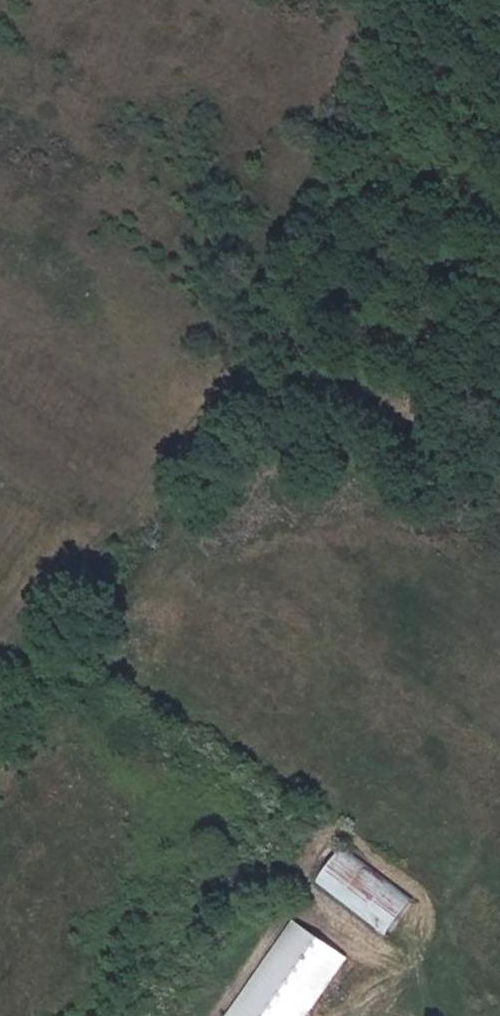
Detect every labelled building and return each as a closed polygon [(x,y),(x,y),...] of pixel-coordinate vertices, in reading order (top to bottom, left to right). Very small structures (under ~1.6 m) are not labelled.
[(406,909),(337,861),(313,896),(383,944),(406,909)] [(342,965),(288,931),(232,1015),(307,1015),(342,965)]
